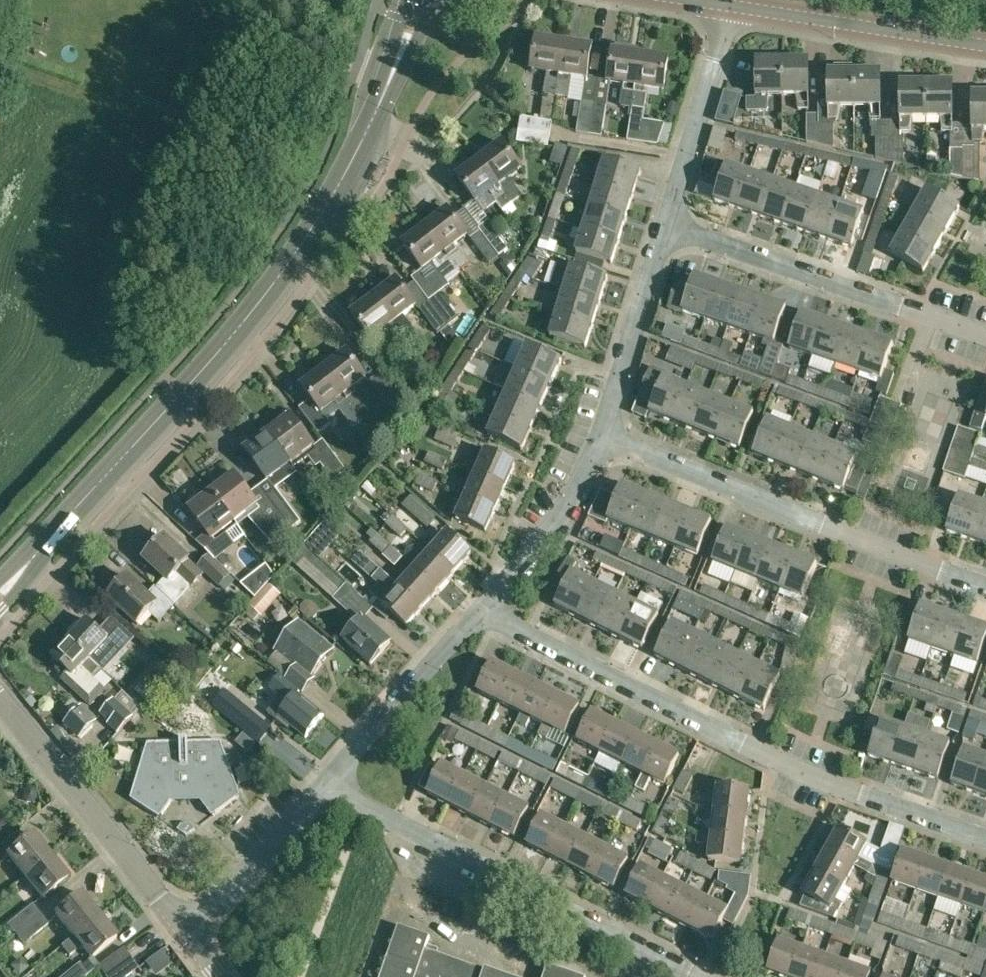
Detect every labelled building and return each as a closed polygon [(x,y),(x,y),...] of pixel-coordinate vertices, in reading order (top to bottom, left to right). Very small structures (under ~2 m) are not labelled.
[(556,96),(564,43),(536,39),(532,71),(547,73),(544,94),(556,96)] [(592,47),(564,43),(556,96),(568,98),(572,77),(587,79),(592,47)] [(632,108),(640,54),(628,52),(629,46),(614,44),(613,50),(611,49),(607,82),(623,84),(619,106),(632,108)] [(640,54),(632,108),(642,109),(645,87),(664,90),(669,58),(640,54)] [(782,95),(782,60),(756,60),(756,98),(743,98),(743,128),(757,130),(757,126),(767,126),(767,109),(769,95),(782,95)] [(782,60),(782,95),(795,95),(799,110),(808,109),(808,60),(782,60)] [(854,106),(854,71),(828,72),(829,120),(839,120),(841,106),(854,106)] [(854,71),(854,106),(869,106),(872,121),(881,121),(880,71),(854,71)] [(926,117),(926,83),(921,83),(921,80),(918,77),(911,77),(908,80),(908,83),(900,83),(900,131),(910,131),(913,117),(926,117)] [(932,83),(926,83),(926,117),(940,117),(943,131),(953,131),(952,82),(946,82),(946,79),(932,79),(932,83)] [(740,97),(724,92),(722,101),(737,106),(740,97)] [(972,94),(973,143),(982,143),(984,129),(985,129),(985,93),(972,94)] [(588,135),(593,104),(581,102),(576,133),(588,135)] [(593,104),(588,135),(600,137),(605,105),(593,104)] [(818,144),(819,125),(819,115),(806,115),(807,142),(818,144)] [(522,117),(520,129),(550,134),(552,121),(522,117)] [(648,131),(640,129),(642,119),(630,118),(627,141),(646,144),(648,131)] [(834,125),(819,125),(818,144),(834,148),(834,125)] [(550,134),(520,129),(518,142),(548,147),(550,134)] [(757,146),(760,137),(738,132),(735,140),(757,146)] [(784,143),(760,137),(757,146),(781,151),(784,143)] [(890,161),(890,137),(875,137),(876,157),(890,161)] [(890,137),(890,161),(903,164),(903,137),(890,137)] [(479,159),(511,202),(521,195),(508,178),(521,168),(502,142),(479,159)] [(807,148),(784,143),(781,151),(804,157),(807,148)] [(962,148),(962,177),(974,180),(974,146),(962,146),(962,148)] [(830,154),(807,148),(804,157),(828,162),(830,154)] [(962,177),(962,148),(950,148),(950,175),(962,177)] [(564,173),(573,175),(581,152),(572,149),(564,173)] [(854,159),(830,154),(828,162),(851,168),(854,159)] [(511,202),(479,159),(457,176),(476,202),(488,193),(501,210),(511,202)] [(597,182),(633,193),(640,169),(639,169),(605,159),(597,182)] [(880,165),(854,159),(851,168),(878,174),(880,165)] [(736,208),(748,172),(725,164),(713,199),(713,198),(712,200),(736,208)] [(748,172),(736,208),(759,216),(771,179),(748,172)] [(573,175),(564,173),(557,195),(565,198),(573,175)] [(890,174),(883,196),(891,199),(899,176),(890,174)] [(771,179),(759,216),(781,223),(794,187),(771,179)] [(633,193),(597,182),(590,205),(625,216),(633,193)] [(794,187),(781,223),(804,231),(816,195),(794,187)] [(914,210),(947,228),(960,206),(959,206),(926,188),(914,210)] [(557,195),(549,218),(557,221),(565,198),(557,195)] [(839,203),(816,195),(804,231),(827,239),(839,203)] [(883,196),(875,219),(883,222),(891,199),(883,196)] [(863,211),(839,203),(827,239),(851,247),(851,246),(863,211)] [(625,216),(590,205),(583,229),(618,239),(625,216)] [(457,269),(458,269),(467,262),(454,244),(467,235),(448,210),(425,227),(457,269)] [(947,228),(914,210),(902,231),(935,250),(947,228)] [(557,221),(549,218),(541,241),(550,243),(557,221)] [(883,222),(875,219),(867,242),(864,252),(871,254),(883,222)] [(479,230),(498,255),(507,267),(517,260),(508,247),(509,247),(490,222),(479,230)] [(457,269),(425,227),(403,244),(423,269),(432,262),(448,282),(460,272),(458,269),(457,269)] [(618,239),(583,229),(576,252),(609,263),(611,263),(618,239)] [(498,255),(479,230),(469,238),(488,263),(498,255)] [(935,250),(902,231),(890,253),(922,270),(922,271),(923,272),(935,250)] [(519,272),(526,277),(538,259),(530,255),(519,272)] [(564,289),(598,300),(606,276),(605,275),(604,276),(571,265),(564,289)] [(519,272),(505,294),(512,299),(526,277),(519,272)] [(705,318),(717,282),(693,274),(693,275),(681,310),(705,318)] [(395,279),(373,296),(406,339),(417,332),(404,315),(415,306),(417,310),(418,309),(437,334),(448,326),(429,301),(414,282),(404,290),(395,279)] [(717,282),(705,318),(728,326),(740,290),(717,282)] [(598,300),(564,289),(557,312),(591,323),(598,300)] [(740,290),(728,326),(751,334),(763,298),(740,290)] [(440,292),(429,301),(448,326),(459,318),(440,292)] [(512,299),(505,294),(491,315),(498,320),(512,299)] [(406,339),(373,296),(352,313),(372,339),(384,330),(397,347),(406,339)] [(787,306),(763,298),(751,334),(774,342),(786,307),(786,308),(787,306)] [(812,355),(824,319),(801,311),(800,313),(801,313),(789,347),(812,355)] [(591,323),(557,312),(550,336),(583,346),(583,347),(584,347),(591,323)] [(847,327),(824,319),(812,355),(835,363),(847,327)] [(469,348),(477,353),(487,357),(492,347),(483,344),(491,331),(483,326),(469,348)] [(847,327),(835,363),(858,371),(870,336),(847,327)] [(694,350),(697,341),(675,333),(672,342),(694,350)] [(894,344),(870,336),(858,371),(879,378),(875,389),(888,393),(895,372),(885,369),(893,345),(894,344)] [(697,341),(694,350),(717,358),(720,350),(697,341)] [(517,368),(551,382),(561,360),(560,359),(527,345),(517,368)] [(692,372),(695,364),(698,356),(670,346),(665,362),(692,372)] [(477,353),(469,348),(457,366),(465,372),(477,353)] [(744,358),(720,350),(717,358),(741,367),(744,358)] [(347,352),(326,369),(357,411),(367,404),(354,387),(367,377),(347,352)] [(720,365),(698,356),(695,364),(717,372),(720,365)] [(744,358),(741,367),(771,378),(776,360),(766,357),(763,366),(744,358)] [(390,364),(379,372),(398,397),(409,388),(390,364)] [(743,373),(720,365),(717,372),(740,381),(743,373)] [(465,372),(457,366),(443,387),(452,392),(465,372)] [(517,368),(507,390),(541,404),(551,382),(517,368)] [(357,411),(326,369),(302,387),(312,399),(300,408),(318,432),(330,423),(326,418),(338,409),(344,417),(352,427),(363,419),(357,411)] [(398,397),(379,372),(369,381),(388,405),(398,397)] [(743,373),(740,381),(764,390),(766,382),(743,373)] [(800,389),(803,381),(782,373),(779,381),(800,389)] [(672,422),(686,387),(663,378),(650,411),(649,411),(649,412),(672,422)] [(826,389),(803,381),(800,389),(823,398),(826,389)] [(452,392),(443,387),(430,407),(438,412),(452,392)] [(708,396),(686,387),(672,422),(694,430),(708,396)] [(799,404),(803,395),(780,387),(777,396),(799,404)] [(983,388),(970,426),(983,431),(985,422),(985,389),(983,388)] [(826,389),(823,398),(846,406),(849,398),(826,389)] [(507,390),(498,412),(532,427),(541,404),(507,390)] [(849,398),(846,406),(870,416),(873,408),(871,407),(873,400),(852,392),(850,399),(849,398)] [(825,404),(803,395),(799,404),(822,412),(825,404)] [(708,396),(694,430),(717,439),(730,404),(708,396)] [(880,396),(876,407),(897,416),(902,404),(880,396)] [(753,414),(730,404),(717,439),(740,448),(740,447),(753,414)] [(848,412),(825,404),(822,412),(844,421),(848,412)] [(897,416),(876,407),(872,418),(893,426),(897,416)] [(532,427),(498,412),(488,435),(521,449),(520,449),(522,450),(532,427)] [(871,420),(848,412),(844,421),(868,429),(871,420)] [(268,432),(291,463),(302,455),(305,460),(318,450),(292,415),(289,417),(286,413),(277,420),(280,424),(268,432)] [(872,418),(871,420),(868,429),(889,437),(893,426),(872,418)] [(776,463),(790,428),(767,419),(754,453),(753,452),(752,454),(776,463)] [(453,448),(460,431),(441,423),(435,440),(453,448)] [(958,426),(955,437),(976,444),(978,438),(980,433),(958,426)] [(790,428),(776,463),(798,472),(812,437),(790,428)] [(868,429),(864,440),(885,448),(889,437),(868,429)] [(291,463),(268,432),(246,449),(272,484),(283,476),(279,472),(291,463)] [(834,446),(812,437),(798,472),(821,481),(834,446)] [(955,437),(951,448),(973,455),(973,454),(976,444),(955,437)] [(976,444),(973,454),(985,459),(985,441),(978,438),(976,444)] [(347,470),(329,446),(315,456),(333,480),(347,470)] [(834,446),(821,481),(844,490),(844,489),(857,455),(834,446)] [(951,448),(947,459),(969,467),(972,458),(973,455),(951,448)] [(475,473),(504,486),(514,463),(485,450),(475,473)] [(445,471),(448,460),(429,452),(425,462),(445,471)] [(947,459),(943,471),(965,478),(969,467),(985,473),(985,463),(972,458),(969,467),(947,459)] [(504,486),(475,473),(465,496),(494,509),(504,486)] [(214,493),(239,526),(261,509),(236,475),(233,476),(232,474),(223,480),(226,484),(214,493)] [(434,492),(438,482),(419,475),(415,484),(434,492)] [(631,529),(645,494),(621,484),(621,486),(617,497),(601,490),(591,517),(606,523),(608,519),(631,529)] [(264,495),(272,506),(282,519),(292,512),(274,488),(264,495)] [(239,526),(214,493),(192,510),(214,539),(204,547),(200,543),(199,543),(215,559),(226,551),(220,542),(239,527),(239,526)] [(438,516),(428,507),(413,494),(402,505),(428,528),(438,516)] [(645,494),(631,529),(653,537),(667,503),(645,494)] [(494,509),(465,496),(455,519),(484,531),(494,509)] [(969,539),(982,504),(958,496),(947,530),(946,530),(946,531),(969,539)] [(667,503),(653,537),(675,547),(689,512),(667,503)] [(969,539),(985,545),(985,506),(982,504),(969,539)] [(282,519),(272,506),(262,514),(279,537),(290,530),(282,519)] [(689,512),(675,547),(698,556),(711,523),(712,523),(712,522),(689,512)] [(392,517),(390,519),(386,523),(401,537),(407,530),(392,517)] [(736,571),(749,536),(726,527),(725,528),(726,528),(713,562),(736,571)] [(446,532),(430,550),(454,571),(470,553),(446,532)] [(395,566),(403,557),(391,547),(391,546),(377,534),(370,542),(384,555),(383,555),(395,566)] [(157,587),(171,600),(187,583),(191,587),(202,575),(187,562),(190,559),(165,536),(144,559),(165,578),(157,587)] [(772,545),(749,536),(736,571),(758,580),(772,545)] [(619,557),(622,548),(601,539),(597,547),(619,557)] [(297,566),(304,573),(333,598),(359,621),(343,639),(370,664),(390,643),(364,619),(374,608),(346,583),(331,569),(311,551),(310,551),(304,545),(291,560),(297,566)] [(794,554),(772,545),(758,580),(780,589),(794,554)] [(644,558),(622,548),(619,557),(641,567),(644,558)] [(454,571),(430,550),(414,568),(438,589),(454,571)] [(374,577),(380,570),(381,569),(361,551),(354,560),(353,561),(372,579),(374,577)] [(603,565),(607,556),(598,552),(594,561),(603,565)] [(817,564),(794,554),(780,589),(803,598),(816,565),(817,564)] [(607,556),(603,565),(625,574),(629,566),(607,556)] [(231,576),(210,557),(201,567),(221,586),(231,576)] [(644,558),(641,567),(663,577),(667,568),(644,558)] [(577,616),(594,583),(573,573),(577,563),(568,559),(551,593),(559,597),(555,604),(555,605),(577,616)] [(255,598),(268,583),(275,576),(266,565),(240,584),(255,598)] [(629,566),(625,574),(647,584),(652,576),(629,566)] [(438,589),(414,568),(398,586),(422,607),(438,589)] [(689,578),(667,568),(663,577),(689,588),(694,577),(690,575),(689,578)] [(422,607),(398,586),(386,575),(380,582),(392,593),(382,605),(406,626),(422,607)] [(678,588),(652,576),(647,584),(674,596),(678,588)] [(171,600),(157,587),(155,586),(146,596),(127,578),(108,598),(138,625),(149,612),(159,621),(175,604),(171,600)] [(723,603),(726,595),(704,585),(705,584),(699,582),(695,591),(723,603)] [(297,609),(288,601),(289,601),(270,583),(250,604),(261,614),(272,601),(281,609),(282,609),(291,616),(297,609)] [(594,583),(577,616),(599,627),(615,594),(594,583)] [(705,610),(709,602),(682,590),(678,599),(705,610)] [(637,604),(615,594),(599,627),(620,638),(637,604)] [(748,605),(726,595),(723,603),(744,613),(748,605)] [(709,602),(705,610),(698,624),(704,627),(711,613),(727,620),(731,612),(709,602)] [(658,615),(637,604),(620,638),(642,649),(643,648),(642,648),(658,615)] [(769,615),(748,605),(744,613),(766,623),(769,615)] [(931,648),(944,613),(920,605),(919,606),(920,606),(908,640),(931,648)] [(753,622),(731,612),(727,620),(749,630),(753,622)] [(966,621),(944,613),(931,648),(954,656),(966,621)] [(792,625),(769,615),(766,623),(801,639),(809,620),(797,615),(792,625)] [(70,639),(90,658),(101,645),(110,654),(121,642),(109,631),(104,636),(87,620),(81,626),(77,624),(69,632),(72,636),(70,639)] [(311,680),(309,678),(333,648),(299,620),(274,650),(295,667),(285,679),(299,691),(301,692),(311,680)] [(966,621),(954,656),(977,664),(985,639),(985,628),(966,621)] [(677,667),(694,633),(672,622),(656,655),(655,655),(655,656),(677,667)] [(753,622),(749,630),(771,640),(775,632),(753,622)] [(797,641),(775,632),(771,640),(786,647),(780,672),(791,677),(797,651),(793,649),(797,641)] [(694,633),(677,667),(699,677),(715,644),(694,633)] [(90,658),(70,639),(52,658),(68,673),(62,679),(90,706),(105,690),(93,679),(102,670),(90,658)] [(715,644),(699,677),(720,688),(737,654),(715,644)] [(918,686),(921,678),(899,671),(904,654),(892,651),(883,674),(918,686)] [(759,665),(737,654),(720,688),(742,699),(759,665)] [(250,668),(271,685),(269,687),(281,696),(268,714),(288,729),(291,726),(306,738),(324,716),(296,694),(299,691),(279,675),(258,659),(250,668)] [(500,701),(514,673),(492,662),(478,690),(500,701)] [(759,665),(742,699),(764,710),(764,709),(781,676),(759,665)] [(536,684),(514,673),(500,701),(521,712),(536,684)] [(921,678),(918,686),(941,694),(943,686),(921,678)] [(914,699),(917,690),(883,679),(876,699),(888,703),(892,692),(914,699)] [(536,684),(521,712),(517,721),(526,726),(531,717),(543,723),(557,694),(536,684)] [(966,694),(943,686),(941,694),(964,703),(966,694)] [(939,698),(917,690),(914,699),(936,707),(939,698)] [(557,694),(543,723),(538,734),(547,738),(552,727),(565,734),(579,705),(557,694)] [(939,698),(936,707),(954,714),(949,730),(959,734),(968,709),(939,698)] [(133,717),(117,702),(113,699),(100,713),(110,722),(108,724),(118,733),(133,717)] [(482,736),(487,726),(467,715),(471,706),(462,701),(453,719),(463,723),(461,726),(482,736)] [(82,705),(73,714),(88,729),(97,720),(82,705)] [(271,726),(248,708),(234,725),(257,743),(271,726)] [(973,710),(964,736),(975,740),(978,731),(985,734),(985,715),(973,710)] [(599,751),(613,723),(592,712),(578,740),(599,751)] [(891,764),(904,728),(880,720),(868,754),(868,755),(891,764)] [(635,733),(613,723),(599,751),(621,762),(635,733)] [(477,751),(482,741),(460,730),(459,731),(448,726),(442,739),(453,744),(455,740),(477,751)] [(487,726),(482,736),(504,747),(509,737),(487,726)] [(904,728),(891,764),(914,772),(926,736),(904,728)] [(635,733),(621,762),(642,772),(657,744),(635,733)] [(236,742),(248,753),(255,747),(256,746),(254,744),(243,734),(236,742)] [(926,736),(914,772),(938,780),(938,779),(938,778),(950,744),(926,736)] [(530,748),(509,737),(504,747),(525,758),(530,748)] [(191,798),(198,798),(213,817),(241,796),(221,741),(188,742),(188,738),(181,738),(181,742),(148,743),(131,799),(160,818),(174,798),(181,798),(181,802),(191,802),(191,798)] [(503,751),(482,741),(477,751),(498,762),(503,751)] [(657,744),(642,772),(635,787),(644,791),(648,781),(651,776),(664,783),(679,755),(657,744)] [(530,748),(525,758),(553,771),(557,761),(530,748)] [(985,762),(985,757),(964,749),(952,783),(952,785),(975,793),(985,762)] [(503,751),(498,762),(494,770),(508,777),(512,769),(521,773),(521,772),(526,763),(503,751)] [(975,793),(985,796),(985,762),(975,793)] [(551,776),(526,763),(521,772),(546,785),(551,776)] [(450,804),(464,776),(443,764),(428,793),(450,804)] [(582,786),(587,776),(561,764),(557,773),(582,786)] [(693,777),(685,772),(683,772),(674,789),(675,790),(684,795),(686,791),(693,777)] [(486,787),(464,776),(450,804),(471,815),(486,787)] [(587,776),(582,786),(606,797),(610,788),(587,776)] [(577,801),(582,791),(555,778),(550,787),(577,801)] [(486,787),(471,815),(493,827),(508,798),(486,787)] [(717,788),(714,812),(746,816),(749,792),(717,788)] [(625,808),(630,798),(613,789),(609,800),(625,808)] [(582,791),(577,801),(599,812),(604,802),(582,791)] [(508,798),(493,827),(515,838),(529,809),(508,798)] [(630,798),(625,808),(648,819),(653,809),(630,798)] [(661,815),(679,824),(684,813),(677,809),(680,803),(669,798),(661,815)] [(604,802),(599,812),(620,823),(625,813),(604,802)] [(714,812),(712,836),(743,840),(746,816),(714,812)] [(625,813),(620,823),(646,836),(651,826),(625,813)] [(550,854),(564,826),(542,815),(528,843),(550,854)] [(679,824),(661,815),(653,832),(662,837),(668,827),(685,835),(688,829),(679,824)] [(196,830),(192,824),(182,824),(178,830),(187,836),(196,830)] [(564,826),(550,854),(571,866),(585,838),(564,826)] [(875,886),(884,890),(898,851),(888,848),(881,868),(872,865),(859,858),(867,845),(839,829),(827,850),(855,866),(868,874),(877,879),(875,886)] [(26,877),(51,856),(32,834),(7,854),(26,877)] [(743,840),(712,836),(697,835),(696,844),(710,846),(709,861),(741,865),(743,840)] [(607,849),(585,838),(571,866),(593,877),(607,849)] [(668,859),(673,849),(655,840),(650,850),(668,859)] [(607,849),(593,877),(614,888),(628,860),(607,849)] [(827,850),(815,871),(843,887),(855,866),(827,850)] [(915,889),(926,858),(903,850),(892,881),(915,889)] [(699,862),(698,861),(681,853),(676,863),(693,871),(694,872),(699,862)] [(51,856),(26,877),(43,899),(69,878),(51,856)] [(926,858),(915,889),(938,897),(949,866),(926,858)] [(694,872),(693,871),(691,875),(705,882),(707,878),(711,880),(715,870),(716,865),(709,864),(699,859),(698,861),(699,862),(694,872)] [(949,866),(938,897),(961,905),(972,874),(949,866)] [(649,906),(663,878),(642,867),(627,895),(649,906)] [(843,887),(815,871),(803,893),(805,894),(800,906),(836,920),(839,912),(844,903),(836,900),(843,887)] [(749,900),(751,876),(720,872),(719,882),(728,887),(726,889),(749,900)] [(961,905),(984,913),(985,908),(985,879),(972,874),(961,905)] [(685,889),(663,878),(649,906),(671,917),(685,889)] [(875,886),(870,900),(867,909),(876,912),(884,890),(875,886)] [(707,900),(685,889),(671,917),(692,928),(707,900)] [(74,936),(99,915),(81,894),(56,914),(74,936)] [(837,925),(836,925),(855,931),(859,933),(861,927),(870,930),(876,912),(867,909),(870,900),(863,898),(854,925),(838,920),(837,925)] [(728,911),(707,900),(692,928),(714,939),(728,911)] [(16,934),(40,914),(32,904),(8,924),(16,934)] [(806,926),(809,915),(790,908),(787,919),(806,926)] [(901,931),(904,921),(881,913),(878,923),(901,931)] [(40,914),(16,934),(24,944),(48,924),(40,914)] [(99,915),(74,936),(62,946),(70,956),(82,946),(90,955),(92,958),(93,957),(117,937),(99,915)] [(832,936),(836,924),(813,916),(809,928),(832,936)] [(927,929),(904,921),(901,931),(924,939),(927,929)] [(836,924),(832,936),(831,940),(854,947),(856,943),(859,934),(859,933),(855,931),(836,925),(836,924)] [(485,968),(484,969),(426,949),(430,937),(397,926),(387,955),(380,976),(512,976),(485,968)] [(859,933),(859,934),(868,937),(870,930),(861,927),(859,933)] [(927,929),(924,939),(947,947),(950,937),(927,929)] [(873,949),(877,940),(868,937),(859,934),(856,943),(873,949)] [(918,954),(921,944),(899,936),(896,947),(918,954)] [(969,956),(973,945),(954,939),(951,949),(969,956)] [(801,950),(778,942),(768,972),(783,976),(792,976),(801,950)] [(944,952),(921,944),(918,954),(932,959),(929,967),(939,971),(942,963),(941,963),(944,952)] [(124,947),(99,965),(98,966),(105,976),(131,957),(124,947)] [(976,948),(972,962),(985,967),(985,951),(976,948)] [(801,950),(792,976),(818,976),(824,957),(801,950)] [(944,952),(941,963),(942,963),(955,968),(952,976),(956,976),(962,976),(964,971),(968,960),(944,952)] [(90,955),(64,976),(85,976),(98,966),(99,965),(93,957),(92,958),(90,955)] [(131,957),(105,976),(106,976),(126,976),(139,968),(131,957)] [(824,957),(818,976),(844,976),(848,965),(824,957)] [(968,960),(964,971),(981,976),(985,976),(985,967),(972,962),(968,960)] [(549,964),(544,976),(585,976),(549,964)] [(844,976),(869,976),(871,973),(848,965),(844,976)]
